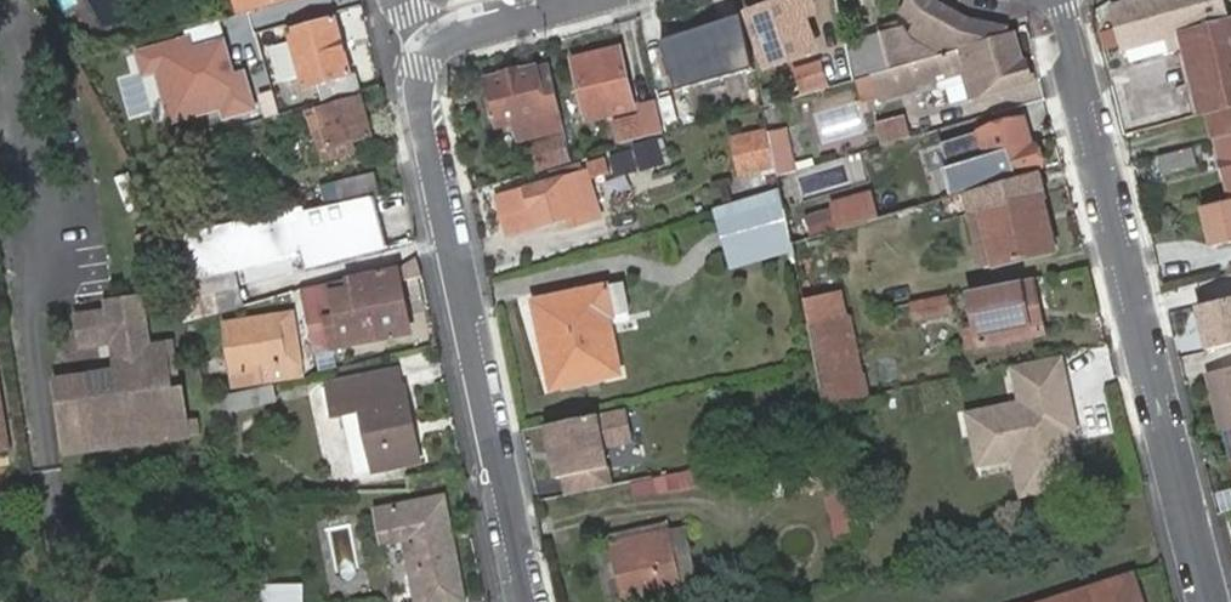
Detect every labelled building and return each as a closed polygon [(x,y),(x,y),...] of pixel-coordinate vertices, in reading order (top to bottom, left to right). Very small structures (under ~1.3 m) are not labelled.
[(69,30),(110,13),(105,0),(56,0),(69,30)] [(238,12),(255,7),(253,0),(235,0),(238,12)] [(810,0),(797,0),(749,16),(767,70),(815,54),(804,20),(814,17),(810,0)] [(1006,36),(1008,28),(969,20),(930,0),(910,0),(901,14),(917,24),(907,40),(935,57),(1006,36)] [(1202,116),(1209,114),(1230,108),(1230,22),(1229,22),(1222,0),(1139,0),(1112,7),(1124,52),(1161,43),(1165,56),(1166,62),(1176,59),(1175,53),(1177,53),(1184,51),(1193,82),(1202,115),(1202,116)] [(333,20),(285,35),(301,89),(315,86),(321,105),(359,93),(353,74),(348,75),(333,20)] [(659,40),(675,92),(736,75),(719,24),(659,40)] [(917,65),(922,81),(934,78),(944,75),(944,78),(963,73),(971,99),(1030,81),(1025,61),(1022,62),(1014,37),(917,65)] [(906,65),(935,57),(907,40),(901,44),(906,65)] [(856,77),(886,70),(882,49),(871,51),(869,41),(851,47),(856,77)] [(882,49),(886,70),(906,65),(901,44),(882,49)] [(1177,53),(1195,118),(1202,116),(1202,115),(1193,82),(1184,51),(1177,53)] [(572,61),(586,121),(633,111),(620,52),(572,61)] [(917,65),(906,68),(911,85),(922,81),(917,65)] [(793,74),(799,93),(823,84),(819,67),(793,74)] [(871,79),(878,101),(914,92),(911,85),(906,68),(871,79)] [(534,70),(485,82),(496,125),(513,121),(531,118),(537,140),(563,134),(549,70),(535,73),(534,70)] [(934,78),(938,91),(946,89),(950,104),(971,99),(963,73),(944,78),(944,75),(934,78)] [(357,96),(304,113),(317,153),(350,144),(370,138),(357,96)] [(665,105),(672,130),(692,124),(685,99),(665,105)] [(611,121),(618,146),(661,136),(652,102),(637,106),(639,114),(611,121)] [(821,143),(863,132),(856,102),(813,113),(821,143)] [(1216,143),(1230,139),(1230,108),(1209,114),(1216,143)] [(909,113),(880,122),(887,147),(917,138),(909,113)] [(531,118),(513,121),(519,144),(537,140),(531,118)] [(1023,118),(940,146),(948,169),(942,171),(950,195),(993,183),(1042,166),(1035,143),(1031,145),(1023,118)] [(766,134),(733,142),(740,174),(773,167),(766,134)] [(1216,143),(1230,198),(1230,139),(1216,143)] [(529,148),(536,170),(564,162),(558,140),(529,148)] [(350,144),(317,153),(320,163),(354,155),(350,144)] [(1187,150),(1155,158),(1160,175),(1191,167),(1187,150)] [(809,196),(868,176),(861,154),(802,174),(809,196)] [(586,173),(497,200),(506,228),(512,227),(514,236),(572,218),(574,227),(598,220),(586,173)] [(374,174),(333,185),(338,208),(370,201),(380,198),(374,174)] [(1042,198),(1037,174),(967,194),(982,270),(1052,253),(1039,198),(1042,198)] [(778,191),(718,209),(723,226),(781,208),(778,191)] [(870,199),(832,210),(838,232),(876,220),(870,199)] [(323,204),(156,239),(167,268),(184,263),(185,270),(290,247),(292,253),(301,251),(305,271),(382,252),(370,201),(338,208),(324,211),(323,204)] [(1202,208),(1212,248),(1230,244),(1230,202),(1202,208)] [(781,208),(723,226),(731,254),(788,237),(781,208)] [(506,228),(509,238),(514,236),(512,227),(506,228)] [(788,237),(731,254),(737,270),(792,254),(788,237)] [(167,268),(170,278),(192,273),(193,277),(234,267),(292,253),(290,247),(185,270),(184,263),(167,268)] [(192,273),(170,278),(177,298),(185,322),(221,315),(216,294),(239,290),(234,267),(193,277),(192,273)] [(407,333),(395,273),(347,282),(349,293),(334,296),(338,319),(309,323),(314,349),(407,333)] [(1030,282),(1030,281),(1021,284),(1027,310),(1035,308),(1030,282)] [(349,293),(347,282),(303,289),(309,323),(338,319),(334,296),(349,293)] [(1021,284),(966,294),(974,333),(965,335),(969,352),(1042,338),(1035,308),(1027,310),(1021,284)] [(535,307),(543,345),(549,344),(559,389),(619,377),(607,320),(627,316),(622,288),(535,307)] [(242,309),(239,290),(216,294),(221,315),(242,309)] [(1192,304),(1202,349),(1230,342),(1230,295),(1192,304)] [(838,296),(803,303),(808,327),(844,319),(838,296)] [(949,314),(945,298),(910,306),(913,322),(949,314)] [(116,342),(125,391),(154,386),(153,376),(176,373),(173,347),(148,350),(141,313),(137,313),(135,304),(117,306),(118,315),(81,321),(85,347),(116,342)] [(288,316),(275,318),(285,371),(296,369),(299,368),(288,316)] [(285,371),(275,318),(224,326),(237,385),(252,382),(249,371),(261,369),(264,383),(297,377),(296,369),(285,371)] [(808,327),(824,406),(868,398),(850,318),(844,319),(808,327)] [(1060,361),(1013,370),(1019,403),(964,414),(975,471),(1009,465),(1016,502),(1084,489),(1060,361)] [(395,370),(325,385),(331,413),(341,411),(359,407),(372,469),(418,459),(402,388),(399,388),(395,370)] [(1210,379),(1224,433),(1230,431),(1230,374),(1210,379)] [(227,412),(275,403),(271,385),(223,394),(227,412)] [(64,406),(69,451),(188,434),(182,390),(64,406)] [(359,407),(341,411),(354,473),(372,469),(359,407)] [(628,411),(548,427),(559,481),(565,479),(569,497),(614,488),(606,450),(636,444),(628,411)] [(742,464),(635,484),(638,500),(727,483),(729,496),(748,493),(742,464)] [(420,601),(458,601),(438,503),(373,515),(381,547),(409,542),(420,601)] [(608,545),(622,601),(662,601),(677,599),(673,584),(678,582),(670,545),(665,546),(662,532),(608,545)] [(1130,580),(1062,601),(1137,601),(1130,580)]
